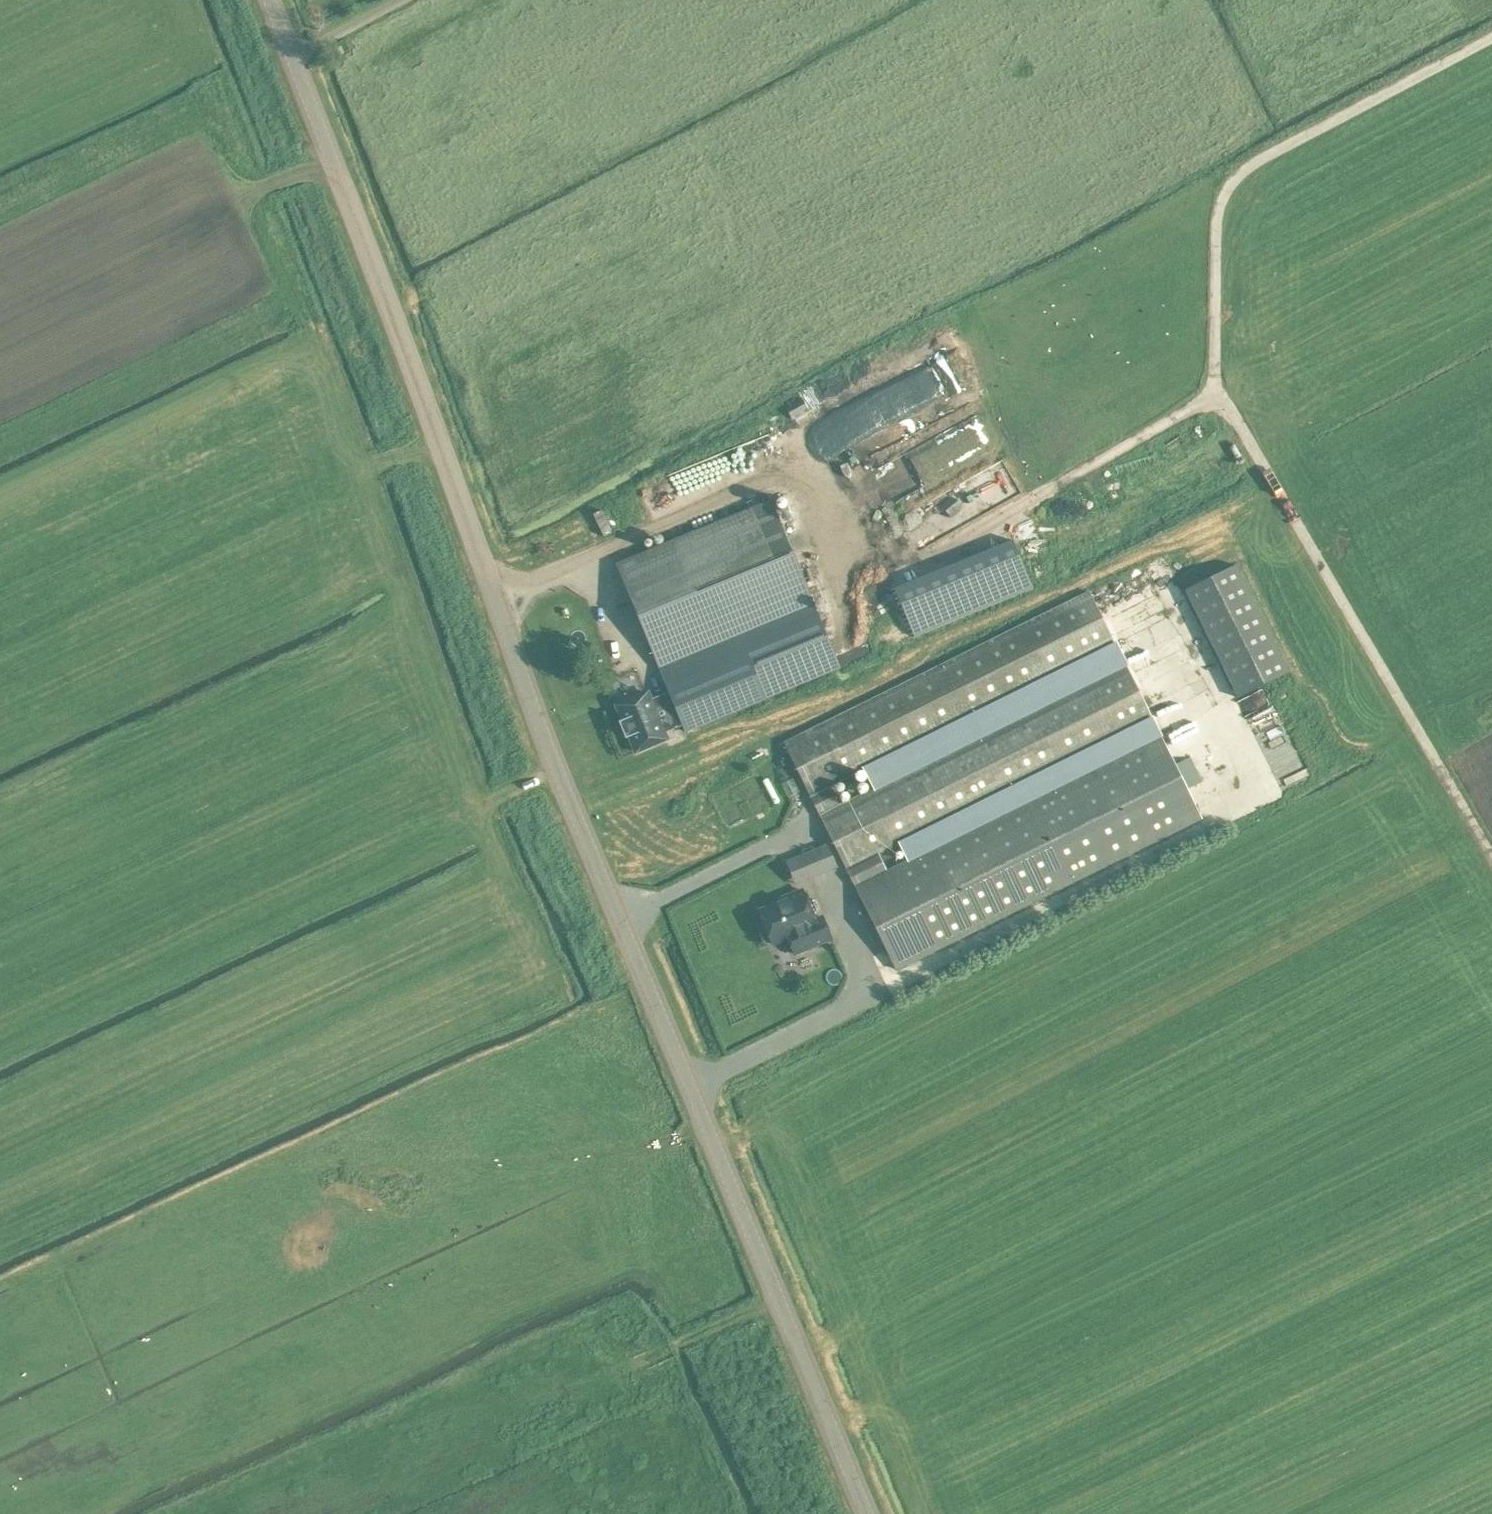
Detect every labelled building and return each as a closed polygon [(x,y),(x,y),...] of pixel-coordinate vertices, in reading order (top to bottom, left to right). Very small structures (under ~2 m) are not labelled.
[(344,51),(341,45),(335,48),(337,54),(344,51)] [(942,334),(861,367),(836,389),(839,388),(762,453),(844,420),(849,416),(861,411),(867,405),(874,403),(888,390),(923,376),(952,351),(949,342),(942,334)] [(950,377),(916,415),(934,432),(969,395),(950,377)] [(792,419),(809,410),(802,396),(785,405),(792,419)] [(932,474),(931,472),(989,441),(977,420),(875,475),(887,498),(932,474)] [(976,498),(986,490),(995,501),(1017,483),(999,459),(966,484),(976,498)] [(680,509),(675,488),(645,494),(650,515),(680,509)] [(958,507),(969,517),(982,502),(971,492),(958,507)] [(633,752),(667,738),(839,667),(814,604),(813,604),(771,498),(615,562),(667,690),(652,696),(649,689),(614,703),(633,752)] [(939,529),(948,525),(937,500),(919,508),(924,518),(932,515),(939,529)] [(898,586),(918,634),(1033,587),(1013,539),(898,586)] [(1183,589),(1238,695),(1288,670),(1233,563),(1183,589)] [(1089,591),(784,742),(896,969),(1201,818),(1160,734),(886,870),(877,853),(1152,714),(1125,662),(841,806),(830,784),(1115,640),(1089,591)] [(788,937),(794,953),(831,938),(822,916),(815,919),(802,889),(785,896),(786,899),(759,910),(772,943),(788,937)]
